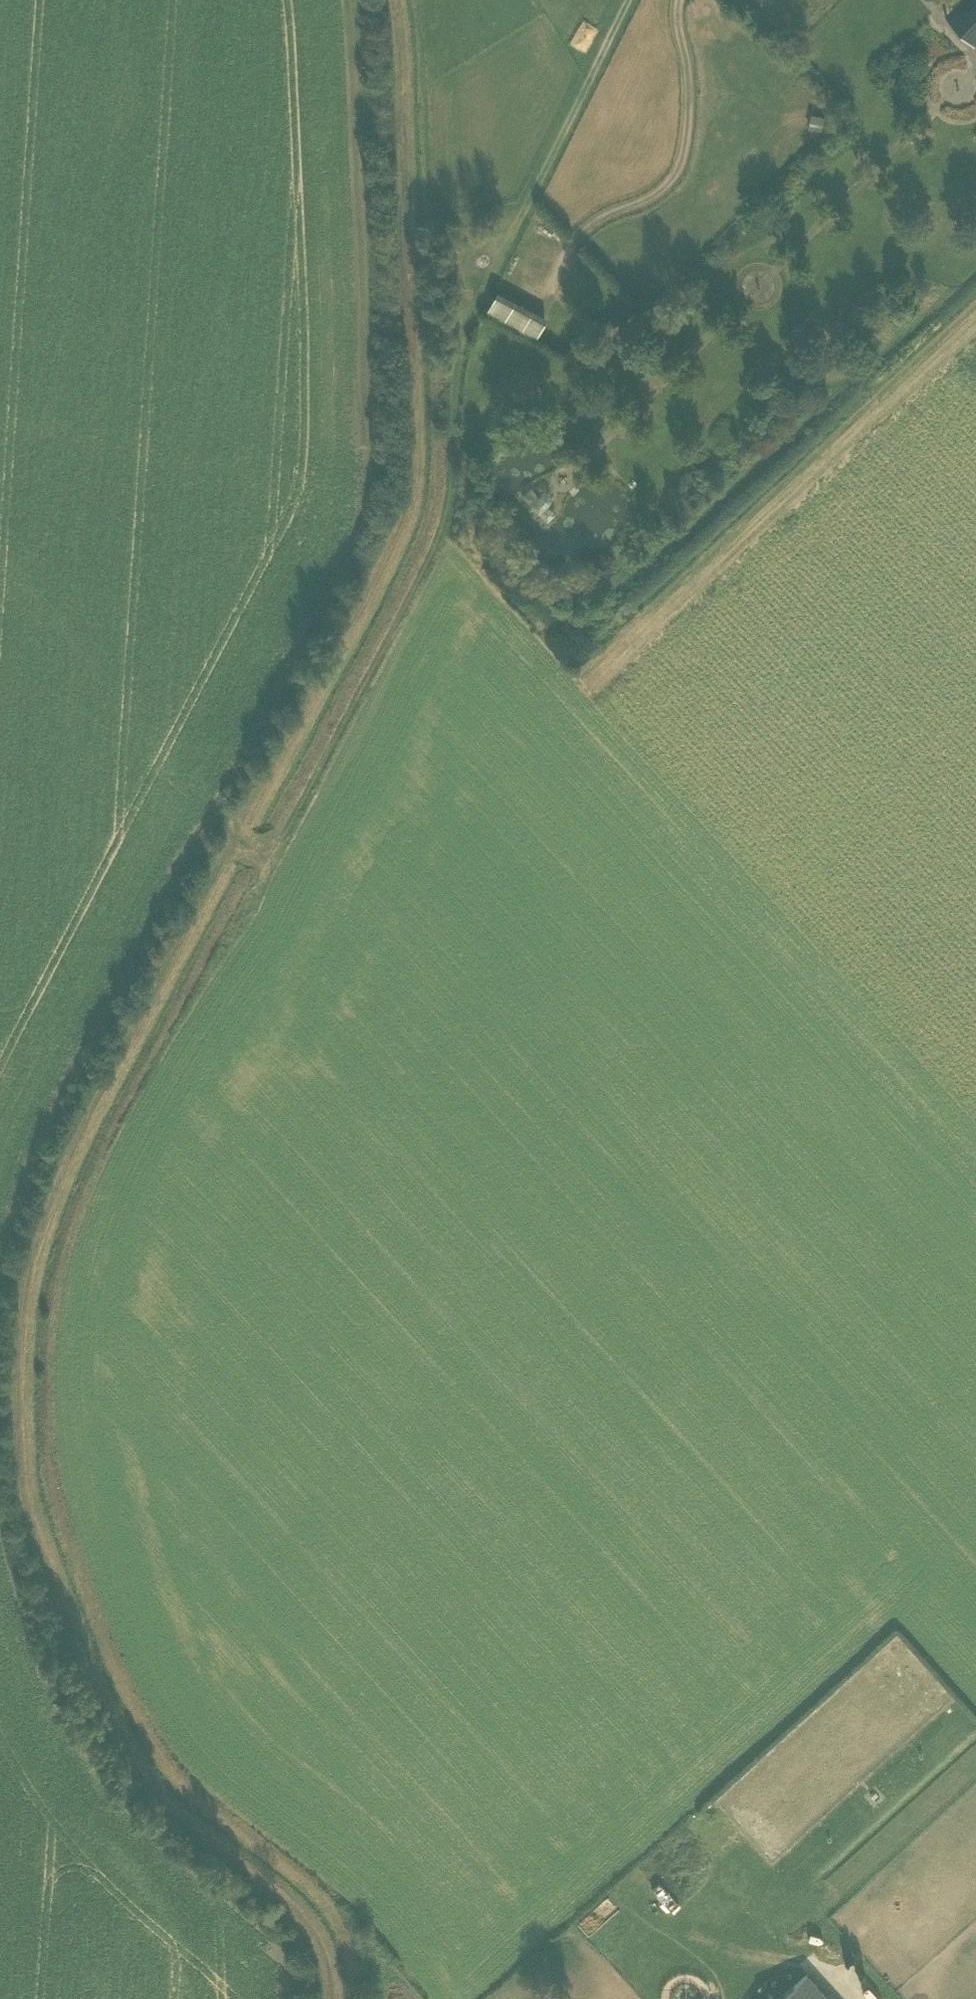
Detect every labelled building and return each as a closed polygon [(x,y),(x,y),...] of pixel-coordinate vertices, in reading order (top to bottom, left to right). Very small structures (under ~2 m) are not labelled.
[(953,5),(945,12),(974,42),(975,40),(975,0),(958,0),(953,5)] [(486,309),(536,336),(548,315),(498,287),(486,309)] [(808,1972),(778,1998),(832,1998),(808,1972)]
